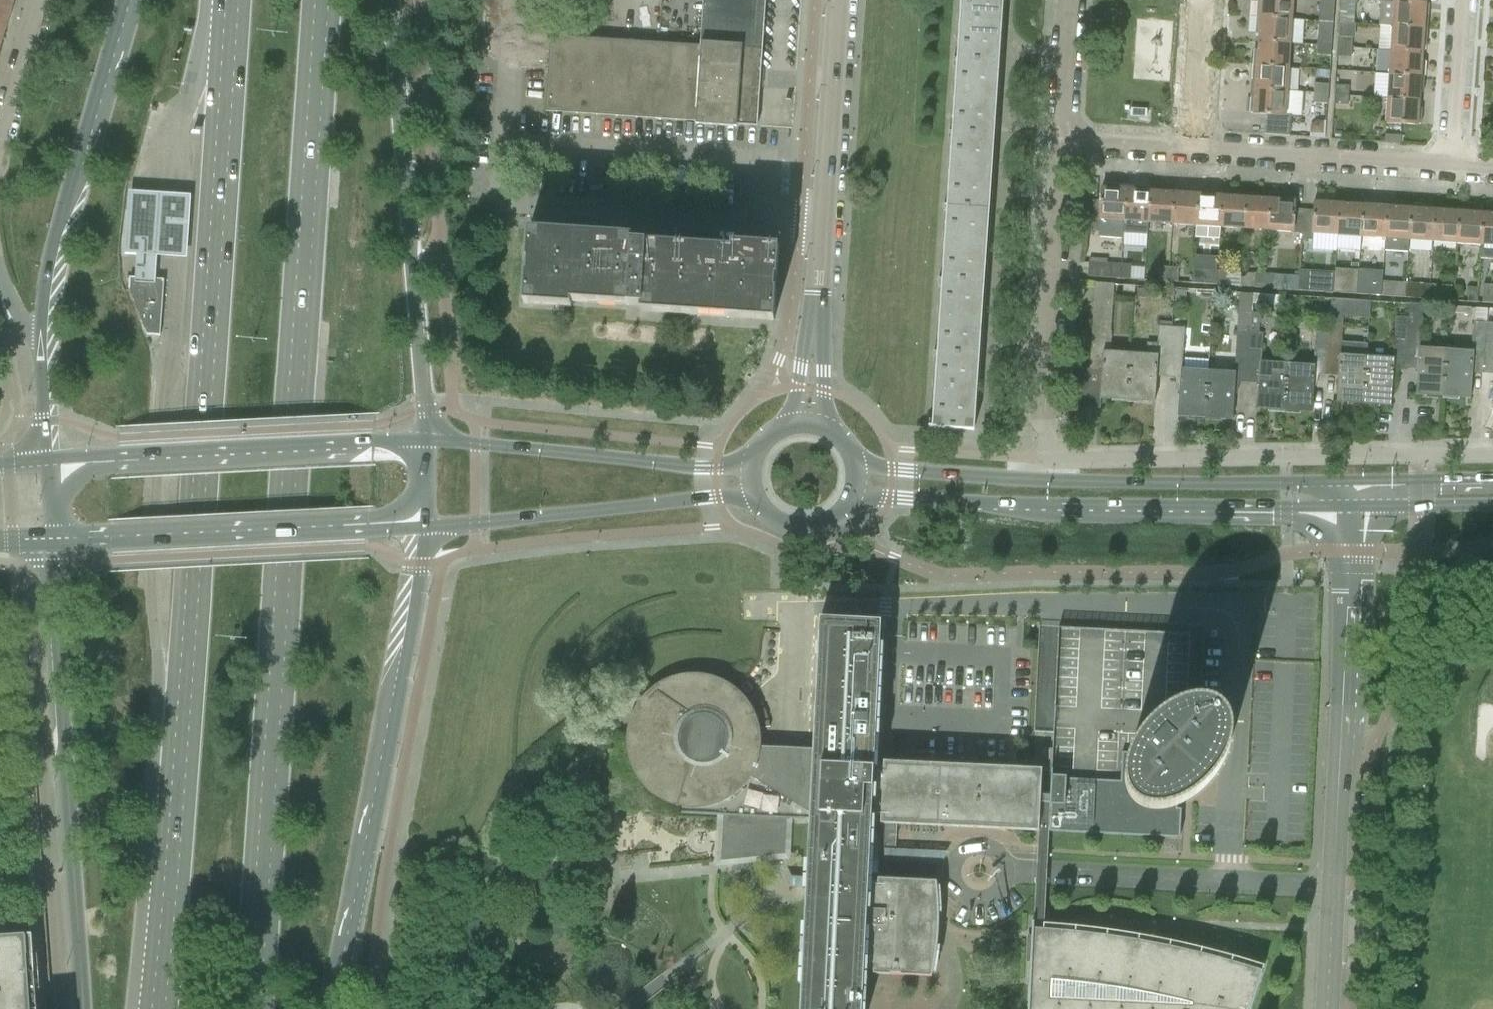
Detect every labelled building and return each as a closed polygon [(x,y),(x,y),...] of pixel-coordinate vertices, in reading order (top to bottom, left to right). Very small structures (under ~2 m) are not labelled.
[(756,126),(765,0),(702,0),(700,35),(706,36),(706,43),(700,43),(700,46),(549,36),(544,112),(756,126)] [(998,63),(1002,0),(964,0),(960,60),(998,63)] [(1256,17),(1292,20),(1293,0),(1260,0),(1260,2),(1257,1),(1256,17)] [(1318,21),(1332,22),(1333,0),(1319,0),(1318,21)] [(1338,22),(1353,23),(1355,0),(1339,0),(1338,22)] [(1379,26),(1391,27),(1426,29),(1427,13),(1424,13),(1424,4),(1405,2),(1405,1),(1405,0),(1380,0),(1380,1),(1379,26)] [(6,26),(12,6),(0,3),(0,24),(6,26)] [(1258,33),(1258,42),(1290,44),(1292,20),(1256,17),(1255,33),(1258,33)] [(1318,21),(1316,45),(1330,46),(1332,22),(1318,21)] [(1337,37),(1351,38),(1354,38),(1355,23),(1353,23),(1338,22),(1337,37)] [(1391,27),(1389,51),(1421,52),(1422,44),(1425,45),(1426,29),(1391,27)] [(1337,37),(1337,47),(1350,48),(1351,38),(1337,37)] [(1254,50),(1253,65),(1288,67),(1290,44),(1258,42),(1257,50),(1254,50)] [(1330,46),(1316,45),(1315,56),(1329,57),(1330,46)] [(1350,48),(1337,47),(1336,56),(1350,57),(1350,48)] [(1389,51),(1388,75),(1422,77),(1424,61),(1421,61),(1421,52),(1389,51)] [(955,134),(993,136),(998,63),(960,60),(955,134)] [(1255,81),(1254,89),(1287,91),(1288,67),(1253,65),(1252,81),(1255,81)] [(1329,71),(1315,70),(1315,77),(1329,78),(1329,71)] [(1374,74),(1373,98),(1386,98),(1418,100),(1418,92),(1421,92),(1422,77),(1388,75),(1374,74)] [(1313,83),(1313,93),(1327,94),(1328,84),(1313,83)] [(1334,85),(1333,95),(1347,96),(1348,86),(1334,85)] [(1254,89),(1254,97),(1251,97),(1250,112),(1252,113),(1252,114),(1265,115),(1263,134),(1289,136),(1290,116),(1285,115),(1287,91),(1254,89)] [(1327,94),(1313,93),(1312,103),(1326,104),(1327,94)] [(1347,96),(1333,95),(1333,104),(1346,105),(1347,96)] [(1418,100),(1386,98),(1384,123),(1417,125),(1417,124),(1419,124),(1420,109),(1417,108),(1418,100)] [(1310,126),(1309,134),(1322,134),(1323,121),(1316,121),(1310,126)] [(950,207),(988,210),(993,136),(955,134),(950,207)] [(1099,220),(1098,237),(1122,239),(1123,222),(1125,189),(1117,189),(1117,185),(1102,184),(1102,186),(1101,186),(1099,220)] [(1123,239),(1122,246),(1145,248),(1146,235),(1147,223),(1149,187),(1134,186),(1133,190),(1125,189),(1123,222),(1122,234),(1123,234),(1123,239)] [(1147,223),(1171,225),(1173,192),(1165,192),(1165,188),(1149,187),(1147,223)] [(1171,225),(1195,226),(1197,190),(1181,189),(1181,193),(1173,192),(1171,225)] [(1195,226),(1219,228),(1221,195),(1213,195),(1213,192),(1197,190),(1195,226)] [(1219,228),(1243,230),(1245,194),(1229,193),(1229,196),(1221,195),(1219,228)] [(197,198),(132,194),(128,258),(141,259),(139,286),(160,287),(162,259),(193,261),(197,198)] [(1243,230),(1267,231),(1269,199),(1260,198),(1261,195),(1245,194),(1243,230)] [(1269,199),(1267,231),(1291,233),(1293,209),(1294,197),(1277,196),(1277,199),(1269,199)] [(1301,234),(1301,240),(1312,241),(1312,234),(1336,236),(1338,203),(1330,203),(1330,199),(1314,198),(1313,210),(1303,210),(1301,234)] [(1336,236),(1360,238),(1362,201),(1346,200),(1346,204),(1338,203),(1336,236)] [(1360,238),(1384,239),(1386,207),(1378,206),(1378,203),(1362,201),(1360,238)] [(1384,239),(1383,251),(1407,252),(1408,241),(1410,204),(1394,203),(1394,207),(1386,207),(1384,239)] [(1408,241),(1432,242),(1434,210),(1425,209),(1426,205),(1410,204),(1408,241)] [(983,283),(988,210),(950,207),(945,281),(983,283)] [(1432,242),(1456,244),(1458,208),(1442,207),(1442,210),(1434,210),(1432,242)] [(1456,244),(1480,246),(1482,213),(1474,213),(1474,209),(1458,208),(1456,244)] [(1479,259),(1492,260),(1492,210),(1491,210),(1491,214),(1482,213),(1480,246),(1479,259)] [(559,300),(572,301),(629,305),(630,300),(641,301),(641,312),(774,321),(776,290),(775,290),(775,277),(777,277),(779,247),(744,244),(744,250),(731,249),(633,242),(634,237),(529,230),(527,260),(528,261),(527,273),(526,273),(524,304),(559,306),(559,300)] [(1191,283),(1191,284),(1215,285),(1216,272),(1217,257),(1193,256),(1191,283)] [(1088,277),(1120,279),(1120,265),(1089,263),(1088,277)] [(1120,265),(1120,279),(1129,279),(1130,265),(1120,265)] [(1158,282),(1168,283),(1169,268),(1158,267),(1158,282)] [(1169,268),(1168,283),(1178,283),(1179,268),(1169,268)] [(1358,272),(1356,294),(1380,296),(1380,295),(1381,283),(1382,272),(1358,270),(1358,272)] [(1333,278),(1332,293),(1356,294),(1358,272),(1334,271),(1333,274),(1333,278)] [(1216,272),(1215,285),(1225,286),(1225,273),(1225,272),(1216,272)] [(1333,278),(1333,274),(1300,272),(1298,291),(1323,292),(1324,278),(1333,278)] [(1225,287),(1239,288),(1240,273),(1225,273),(1225,286),(1225,287)] [(1254,274),(1254,288),(1263,289),(1264,274),(1257,274),(1254,274)] [(1264,274),(1263,289),(1273,289),(1274,275),(1264,274)] [(155,279),(134,278),(129,277),(128,290),(129,289),(146,335),(160,336),(164,280),(155,279)] [(1324,278),(1323,292),(1332,293),(1333,279),(1324,278)] [(977,357),(983,283),(945,281),(940,354),(977,357)] [(1089,368),(1088,378),(1100,379),(1098,399),(1100,399),(1100,395),(1127,397),(1130,354),(1109,353),(1110,335),(1114,285),(1094,283),(1089,368)] [(1381,283),(1380,295),(1390,296),(1391,284),(1381,283)] [(1405,284),(1391,284),(1390,296),(1405,297),(1405,284)] [(1405,284),(1405,297),(1428,299),(1429,286),(1405,284)] [(1123,286),(1121,302),(1134,302),(1135,289),(1135,287),(1135,286),(1123,285),(1123,286)] [(1429,286),(1428,299),(1452,301),(1453,287),(1429,286)] [(1492,305),(1492,287),(1483,286),(1481,304),(1492,305)] [(1466,303),(1476,303),(1477,289),(1466,288),(1466,303)] [(1136,289),(1136,298),(1147,298),(1147,290),(1136,289)] [(1176,291),(1176,301),(1185,301),(1185,292),(1176,291)] [(1329,326),(1326,371),(1337,372),(1335,402),(1336,402),(1336,399),(1363,400),(1366,358),(1367,344),(1340,343),(1341,326),(1342,316),(1348,317),(1369,318),(1370,302),(1331,300),(1329,326)] [(1392,360),(1366,358),(1363,400),(1389,402),(1389,406),(1390,406),(1393,363),(1405,364),(1409,304),(1408,304),(1407,318),(1395,317),(1392,360)] [(1421,305),(1409,304),(1405,364),(1416,365),(1414,395),(1415,395),(1416,392),(1442,393),(1445,351),(1418,349),(1421,305)] [(1453,307),(1452,315),(1470,316),(1470,308),(1453,307)] [(1475,309),(1474,323),(1487,323),(1487,310),(1475,309)] [(1251,313),(1250,332),(1259,333),(1259,325),(1259,323),(1260,314),(1251,313)] [(1471,353),(1445,351),(1442,393),(1468,395),(1468,399),(1469,399),(1471,368),(1483,369),(1487,323),(1474,323),(1473,323),(1471,353)] [(1487,323),(1483,369),(1492,370),(1492,324),(1487,323)] [(1312,367),(1287,365),(1284,408),(1310,409),(1310,413),(1311,414),(1314,370),(1326,371),(1329,326),(1315,325),(1312,367)] [(1155,372),(1168,373),(1171,327),(1158,326),(1156,345),(1147,344),(1146,355),(1130,354),(1127,397),(1153,399),(1152,402),(1153,402),(1155,372)] [(1178,413),(1205,415),(1208,372),(1180,370),(1183,328),(1171,327),(1168,373),(1179,373),(1176,416),(1177,416),(1178,413)] [(1208,372),(1205,415),(1231,416),(1230,420),(1231,420),(1234,377),(1247,378),(1250,332),(1236,331),(1233,374),(1208,372)] [(1259,333),(1250,332),(1247,378),(1258,379),(1256,410),(1257,410),(1258,406),(1284,408),(1287,365),(1260,363),(1262,333),(1259,333)] [(972,430),(977,357),(940,354),(935,426),(928,426),(928,427),(972,430)] [(612,811),(723,815),(721,860),(784,854),(786,818),(810,820),(807,878),(806,888),(801,1001),(800,1008),(862,1008),(863,1001),(864,969),(873,970),(873,974),(932,977),(936,953),(938,929),(938,905),(936,882),(894,880),(895,863),(900,863),(901,859),(901,850),(895,849),(897,825),(1037,831),(1038,831),(1042,769),(1040,769),(885,762),(883,761),(874,761),(881,622),(821,619),(820,619),(813,749),(754,746),(753,732),(752,726),(751,721),(749,716),(747,712),(744,707),(741,703),(737,699),(733,695),(729,692),(725,689),(720,687),(715,684),(710,683),(704,682),(699,681),(693,680),(688,681),(682,681),(677,682),(672,684),(667,686),(662,689),(657,692),(651,688),(619,667),(612,811)] [(1041,776),(1038,831),(1048,832),(1179,838),(1181,809),(1176,807),(1178,806),(1180,805),(1182,804),(1183,804),(1185,803),(1187,802),(1188,801),(1190,800),(1192,798),(1195,796),(1197,794),(1200,793),(1202,791),(1204,789),(1206,786),(1208,784),(1210,782),(1212,780),(1214,777),(1216,775),(1218,773),(1219,770),(1221,768),(1222,765),(1224,763),(1225,760),(1226,758),(1227,755),(1228,752),(1228,750),(1229,747),(1230,745),(1230,743),(1230,742),(1231,740),(1231,738),(1231,737),(1231,735),(1231,734),(1231,732),(1231,730),(1230,727),(1230,726),(1230,724),(1229,723),(1229,721),(1228,720),(1228,718),(1227,717),(1226,715),(1225,714),(1224,713),(1223,712),(1222,710),(1221,709),(1220,708),(1219,707),(1217,706),(1216,705),(1214,704),(1213,704),(1211,703),(1210,703),(1209,702),(1207,702),(1206,702),(1204,702),(1203,701),(1201,701),(1200,701),(1198,701),(1197,701),(1195,701),(1194,701),(1191,702),(1189,702),(1188,702),(1186,703),(1190,634),(1127,631),(1101,630),(1086,629),(1058,628),(1053,721),(1053,733),(1050,776),(1041,776)] [(747,700),(754,710),(763,705),(755,693),(747,700)] [(755,713),(758,721),(768,718),(765,708),(755,713)] [(759,723),(760,728),(760,729),(770,727),(769,721),(759,723)] [(1040,748),(1040,759),(1051,759),(1051,749),(1040,748)] [(1028,1008),(1251,1008),(1253,1001),(1262,974),(1261,974),(1262,970),(1244,965),(1242,968),(1231,965),(1232,961),(1231,961),(1230,965),(1218,962),(1219,958),(1200,953),(1199,957),(1187,954),(1188,950),(1169,946),(1168,950),(1156,947),(1157,943),(1138,940),(1137,944),(1125,942),(1125,938),(1106,935),(1067,931),(1043,929),(1043,927),(1046,876),(1047,850),(1048,832),(1038,831),(1037,850),(1036,876),(1032,928),(1032,932),(1032,934),(1032,940),(1029,1001),(1029,1005),(1028,1005),(1028,1008)] [(791,877),(790,888),(806,888),(807,878),(791,877)] [(0,936),(0,1008),(36,1008),(37,1008),(32,934),(0,936)]
